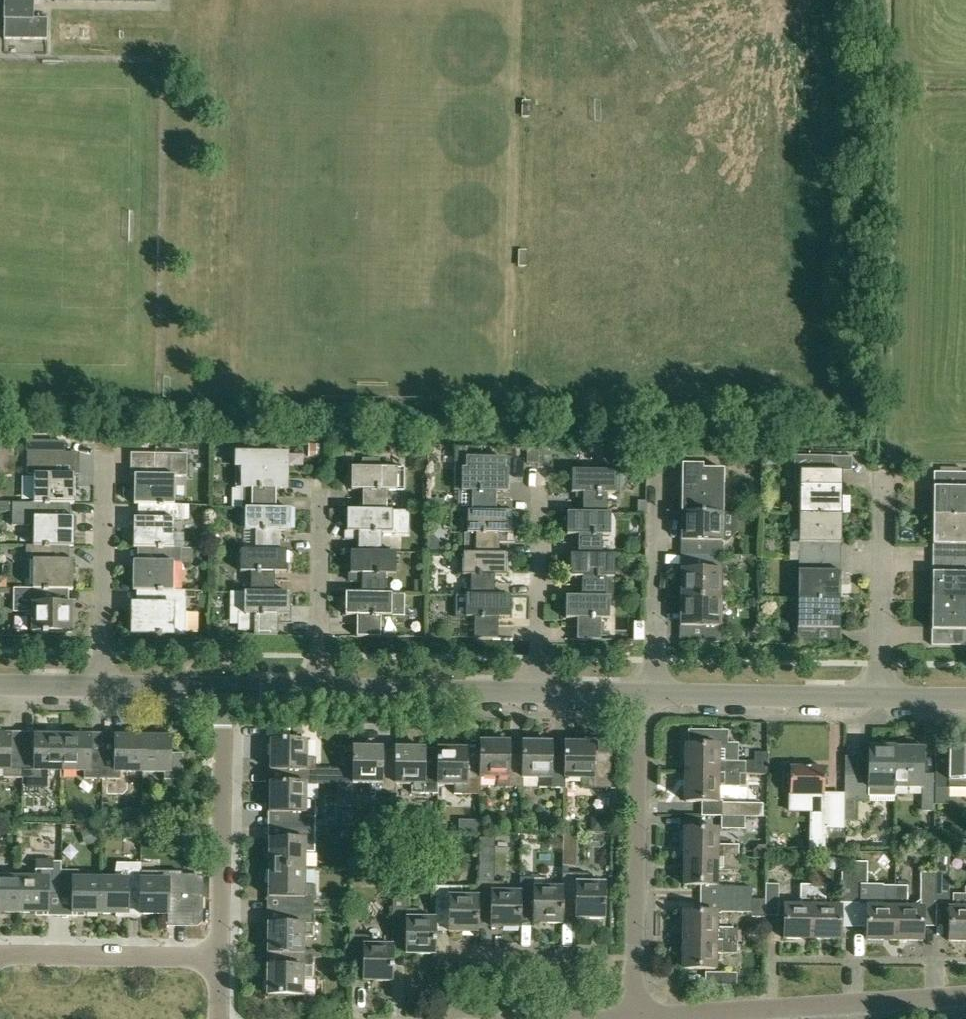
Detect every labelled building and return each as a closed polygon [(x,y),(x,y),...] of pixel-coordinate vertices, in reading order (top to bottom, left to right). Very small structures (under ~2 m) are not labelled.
[(4,40),(48,40),(48,20),(33,20),(34,0),(5,0),(4,40)] [(26,450),(25,473),(33,473),(32,502),(42,502),(42,503),(47,503),(47,502),(53,502),(69,502),(73,502),(73,473),(65,473),(65,451),(65,443),(54,443),(26,442),(26,450)] [(309,443),(308,445),(308,457),(317,457),(317,445),(317,444),(309,443)] [(548,451),(540,451),(539,464),(548,464),(548,451)] [(186,475),(186,453),(152,452),(152,474),(133,474),(133,503),(152,503),(157,503),(157,505),(162,505),(162,503),(173,503),(173,475),(186,475)] [(763,452),(763,464),(766,464),(776,455),(776,452),(763,452)] [(251,489),(251,509),(275,509),(275,489),(287,490),(287,454),(235,454),(235,489),(251,489)] [(840,513),(841,486),(841,471),(830,470),(830,468),(831,456),(792,456),(792,468),(793,468),(793,475),(793,477),(794,480),(795,483),(797,485),(798,486),(798,513),(840,513)] [(457,469),(456,492),(458,492),(458,511),(466,511),(471,511),(494,512),(494,492),(506,492),(506,470),(503,470),(503,459),(495,459),(465,459),(464,469),(460,469),(457,469)] [(362,490),(362,510),(385,510),(385,490),(403,490),(403,469),(377,468),(377,460),(362,460),(362,467),(350,467),(350,490),(362,490)] [(580,512),(605,513),(605,493),(618,493),(618,470),(597,470),(598,466),(581,465),(581,470),(570,470),(569,492),(581,492),(580,512)] [(680,468),(680,486),(680,511),(722,512),(723,469),(680,468)] [(965,516),(965,472),(934,472),(955,472),(955,487),(933,487),(933,515),(965,516)] [(53,502),(47,502),(47,503),(42,503),(42,502),(32,502),(0,501),(0,511),(11,511),(10,525),(32,525),(32,544),(42,545),(42,546),(48,546),(48,545),(53,545),(73,545),(73,516),(53,516),(53,502)] [(132,517),(132,546),(137,546),(152,546),(157,546),(157,548),(162,548),(162,546),(173,547),(173,533),(173,518),(180,518),(180,503),(173,503),(162,503),(162,505),(157,505),(157,503),(152,503),(152,517),(138,517),(132,517)] [(275,509),(251,509),(244,509),(244,531),(255,531),(255,550),(277,550),(277,532),(290,532),(290,509),(275,509)] [(409,511),(385,510),(362,510),(346,510),(346,540),(358,540),(358,551),(380,551),(380,534),(409,534),(409,511)] [(494,512),(471,511),(466,511),(466,533),(474,533),(474,552),(497,553),(498,534),(510,534),(510,512),(494,512)] [(679,539),(679,555),(722,555),(722,542),(722,512),(680,511),(679,539)] [(577,534),(576,554),(601,555),(601,535),(609,535),(610,513),(605,513),(580,512),(566,512),(565,534),(577,534)] [(797,542),(797,556),(840,557),(840,555),(828,555),(829,540),(840,540),(840,513),(798,513),(797,542)] [(965,559),(965,516),(933,515),(933,516),(937,516),(937,542),(933,542),(949,543),(949,548),(937,547),(937,557),(933,557),(932,559),(965,559)] [(32,559),(32,588),(42,588),(42,590),(47,590),(47,588),(53,588),(72,588),(72,559),(53,559),(53,545),(48,545),(48,546),(42,546),(42,545),(32,544),(25,544),(25,559),(32,559)] [(184,547),(173,547),(162,546),(162,548),(157,548),(157,546),(152,546),(152,561),(132,561),(132,590),(151,590),(157,590),(157,591),(162,591),(162,590),(172,590),(173,561),(193,561),(193,547),(184,547)] [(285,550),(277,550),(255,550),(240,550),(240,572),(251,572),(250,592),(273,593),(273,572),(284,572),(285,550)] [(361,593),(384,593),(384,573),(395,574),(395,551),(380,551),(358,551),(349,550),(348,573),(348,582),(361,582),(361,593)] [(458,552),(458,574),(469,574),(469,597),(494,597),(494,575),(505,575),(506,553),(497,553),(474,552),(464,552),(458,552)] [(580,577),(580,597),(604,597),(604,577),(612,577),(613,555),(601,555),(576,554),(568,554),(568,576),(580,577)] [(679,555),(679,597),(721,598),(722,555),(679,555)] [(839,599),(839,574),(839,572),(828,572),(828,558),(840,558),(840,557),(797,556),(796,598),(839,599)] [(932,559),(932,560),(948,560),(948,570),(948,575),(932,575),(932,600),(965,601),(965,559),(932,559)] [(414,580),(414,593),(423,593),(424,581),(414,580)] [(14,588),(14,610),(19,610),(31,611),(31,631),(72,632),(72,602),(69,602),(53,602),(53,588),(47,588),(47,590),(42,590),(42,588),(32,588),(25,588),(19,588),(14,588)] [(131,633),(173,633),(184,633),(184,598),(195,598),(195,590),(172,590),(162,590),(162,591),(157,591),(157,590),(151,590),(151,603),(132,603),(131,633)] [(289,593),(273,593),(250,592),(243,592),(242,614),(239,614),(239,630),(253,630),(253,635),(276,635),(276,614),(289,614),(289,593)] [(345,593),(344,615),(356,615),(356,636),(380,636),(380,615),(404,616),(404,594),(384,593),(361,593),(345,593)] [(456,597),(456,618),(458,618),(464,618),(473,619),(473,638),(496,638),(497,619),(508,619),(508,597),(494,597),(469,597),(464,597),(458,597),(456,597)] [(609,597),(604,597),(580,597),(565,597),(564,620),(576,620),(576,639),(600,639),(600,620),(609,621),(609,597)] [(721,641),(721,598),(679,597),(678,641),(721,641)] [(839,599),(796,598),(796,642),(838,643),(827,643),(827,628),(839,628),(839,599)] [(749,599),(749,608),(758,608),(758,599),(749,599)] [(951,644),(965,645),(965,601),(932,600),(932,629),(943,629),(943,644),(931,644),(951,644)] [(634,622),(634,640),(644,640),(644,622),(634,622)] [(686,745),(686,773),(740,774),(744,774),(745,762),(740,762),(738,762),(738,743),(728,743),(728,731),(688,730),(688,746),(686,745)] [(20,777),(20,752),(9,752),(9,735),(0,735),(0,769),(3,769),(3,777),(20,777)] [(20,752),(20,777),(26,777),(25,788),(46,788),(46,770),(61,770),(61,735),(47,735),(34,735),(33,752),(20,752)] [(61,735),(61,770),(83,770),(83,778),(101,778),(102,753),(89,753),(89,736),(61,735)] [(120,771),(142,771),(142,736),(114,736),(114,753),(102,753),(101,778),(120,779),(120,771)] [(169,736),(142,736),(142,771),(163,771),(163,779),(182,779),(182,753),(169,753),(169,736)] [(287,769),(287,781),(305,782),(305,783),(314,784),(315,757),(306,757),(306,739),(271,739),(270,769),(287,769)] [(522,788),(522,778),(521,778),(521,755),(509,755),(509,742),(479,742),(479,764),(479,777),(480,777),(495,777),(495,788),(522,788)] [(565,789),(565,779),(564,779),(564,756),(551,756),(551,743),(521,743),(521,755),(521,778),(522,778),(538,778),(538,788),(565,789)] [(564,779),(565,779),(580,779),(579,789),(610,789),(611,757),(594,756),(594,744),(564,743),(564,756),(564,779)] [(395,793),(395,784),(393,783),(394,763),(382,763),(382,746),(353,745),(353,783),(369,783),(369,793),(395,793)] [(437,794),(438,784),(437,784),(437,764),(425,764),(425,747),(394,746),(394,763),(393,783),(395,784),(411,784),(411,793),(437,794)] [(437,747),(437,764),(437,784),(438,784),(454,784),(454,794),(480,795),(480,777),(479,777),(479,764),(467,764),(467,748),(437,747)] [(844,813),(844,822),(857,822),(857,801),(869,802),(869,796),(895,796),(895,788),(896,748),(868,748),(868,775),(858,775),(844,775),(844,813)] [(935,789),(935,776),(922,776),(922,749),(896,748),(895,788),(922,788),(922,811),(935,811),(935,789)] [(965,789),(965,749),(948,749),(948,769),(935,769),(935,776),(935,789),(965,789)] [(745,762),(744,774),(746,774),(766,775),(766,753),(754,753),(754,763),(745,762)] [(788,796),(788,813),(810,813),(809,850),(842,851),(843,829),(844,829),(844,822),(844,813),(824,813),(825,795),(823,795),(823,793),(823,768),(789,768),(788,796)] [(338,769),(338,784),(352,784),(352,769),(338,769)] [(740,787),(740,774),(686,773),(686,802),(718,802),(718,786),(740,787)] [(287,825),(314,826),(314,800),(305,800),(305,783),(305,782),(287,781),(270,781),(270,812),(287,812),(287,825)] [(701,803),(701,815),(720,816),(760,816),(760,804),(720,804),(701,803)] [(352,813),(343,813),(343,826),(352,826),(352,813)] [(720,816),(720,827),(743,827),(743,816),(720,816)] [(593,819),(590,823),(590,831),(609,831),(609,819),(593,819)] [(269,838),(268,868),(304,868),(304,852),(314,852),(314,826),(287,825),(287,838),(269,838)] [(83,833),(88,848),(105,842),(100,827),(83,833)] [(685,829),(684,857),(738,857),(738,846),(717,846),(717,829),(685,829)] [(563,833),(562,866),(567,866),(576,866),(576,834),(563,833)] [(753,858),(766,858),(766,846),(759,846),(753,851),(753,858)] [(359,853),(359,868),(371,868),(371,853),(359,853)] [(936,854),(936,875),(936,896),(949,896),(949,854),(936,854)] [(684,885),(717,885),(717,870),(738,870),(738,857),(684,857),(684,885)] [(59,897),(59,871),(59,862),(53,862),(53,859),(36,859),(36,879),(19,878),(19,913),(47,914),(47,897),(59,897)] [(128,897),(140,897),(140,879),(140,863),(116,863),(114,879),(100,879),(99,914),(128,914),(128,897)] [(268,868),(268,898),(285,898),(285,910),(313,910),(313,885),(304,884),(304,868),(268,868)] [(99,914),(100,879),(78,879),(78,871),(59,871),(59,897),(72,897),(72,914),(99,914)] [(140,879),(140,897),(140,914),(176,914),(176,897),(181,897),(181,871),(163,871),(163,879),(140,879)] [(812,886),(812,940),(841,940),(841,928),(841,910),(854,910),(854,884),(854,871),(841,871),(841,878),(841,907),(825,907),(825,886),(812,886)] [(575,901),(574,918),(605,919),(605,884),(588,884),(588,874),(561,874),(561,888),(562,888),(562,901),(563,901),(575,901)] [(936,924),(936,896),(936,875),(923,875),(923,899),(916,904),(911,905),(907,905),(907,887),(896,887),(895,941),(923,941),(923,924),(936,924)] [(19,878),(0,878),(0,913),(19,913),(19,878)] [(520,878),(520,891),(520,905),(532,905),(532,922),(563,923),(563,918),(563,901),(562,901),(562,888),(561,888),(545,888),(545,879),(520,878)] [(520,905),(520,891),(504,891),(504,883),(477,882),(477,896),(477,908),(478,908),(490,908),(489,926),(520,926),(520,922),(520,905)] [(854,884),(854,910),(866,910),(866,928),(866,940),(895,941),(896,887),(883,886),(883,884),(866,884),(854,884)] [(717,885),(717,899),(751,899),(752,886),(717,885)] [(778,916),(778,885),(766,885),(765,916),(778,916)] [(478,931),(478,926),(478,908),(477,908),(477,896),(461,896),(461,887),(434,886),(434,913),(446,913),(446,931),(478,931)] [(784,906),(784,920),(784,940),(812,940),(812,886),(800,886),(800,907),(784,906)] [(965,895),(952,895),(952,909),(948,909),(948,942),(965,942),(965,888),(965,895)] [(404,954),(434,954),(434,939),(434,931),(434,919),(418,919),(418,909),(407,909),(408,897),(392,897),(391,922),(391,930),(391,936),(404,936),(404,954)] [(717,899),(716,913),(751,914),(751,899),(717,899)] [(268,953),(284,953),(304,953),(303,952),(303,937),(313,937),(313,916),(313,910),(285,910),(285,924),(268,924),(268,953)] [(716,929),(716,913),(683,913),(683,941),(738,942),(738,930),(716,929)] [(361,980),(392,981),(392,953),(392,945),(391,945),(376,945),(376,935),(355,935),(350,935),(349,935),(349,962),(361,963),(361,980)] [(738,942),(683,941),(683,969),(716,970),(716,954),(737,954),(738,942)] [(267,966),(267,995),(303,996),(303,979),(312,979),(313,952),(303,952),(304,953),(284,953),(284,966),(267,966)] [(705,973),(705,986),(738,986),(738,973),(705,973)]
